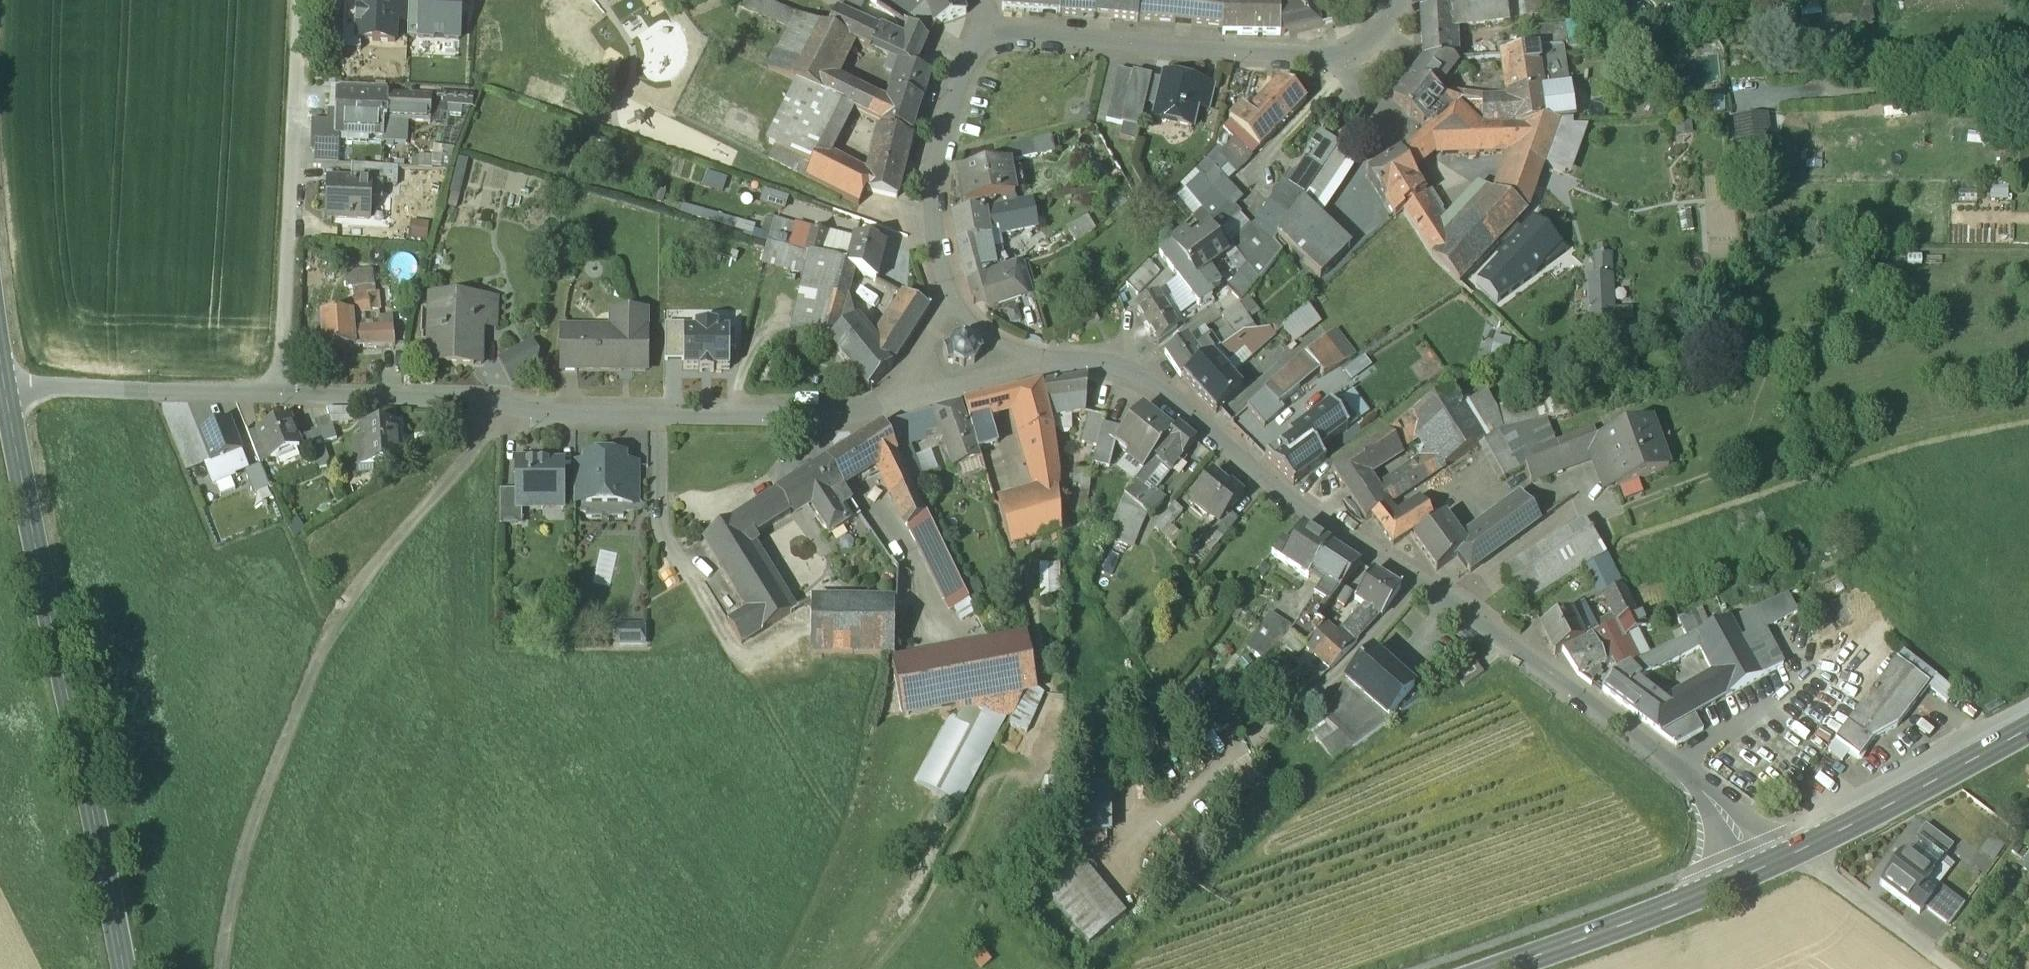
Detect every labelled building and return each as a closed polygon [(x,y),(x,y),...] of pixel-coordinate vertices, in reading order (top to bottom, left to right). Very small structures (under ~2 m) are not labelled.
[(359,30),(360,1),(346,0),(345,30),(359,30)] [(396,42),(397,3),(380,2),(380,0),(360,0),(360,1),(359,30),(358,41),(396,42)] [(422,2),(421,38),(460,39),(461,0),(422,0),(422,2)] [(761,0),(742,0),(738,7),(759,16),(766,2),(761,0)] [(930,5),(937,24),(966,14),(961,0),(928,0),(930,5)] [(1002,9),(1003,10),(1060,14),(1058,0),(1002,0),(1002,9)] [(1060,14),(1095,16),(1094,0),(1058,0),(1060,14)] [(1095,16),(1138,21),(1138,19),(1140,0),(1094,0),(1095,16)] [(1138,19),(1221,27),(1219,0),(1203,0),(1203,2),(1178,5),(1178,0),(1140,0),(1138,19)] [(1280,3),(1280,35),(1321,25),(1315,0),(1293,0),(1280,3)] [(1321,25),(1336,22),(1331,0),(1315,0),(1321,25)] [(1467,5),(1450,7),(1450,9),(1452,9),(1452,28),(1509,20),(1509,18),(1506,0),(1480,4),(1467,5)] [(1509,18),(1535,14),(1576,0),(1508,0),(1506,0),(1509,18)] [(1873,37),(1872,27),(1876,27),(1873,0),(1808,0),(1800,1),(1802,19),(1821,17),(1825,42),(1873,37)] [(409,2),(408,38),(421,38),(422,2),(409,2)] [(797,16),(766,2),(759,16),(790,29),(797,16)] [(1280,3),(1223,2),(1223,34),(1280,35),(1280,3)] [(930,5),(914,28),(927,40),(937,24),(930,5)] [(1450,9),(1421,13),(1422,48),(1452,45),(1452,28),(1452,9),(1450,9)] [(907,41),(880,28),(879,31),(836,12),(828,30),(849,40),(871,50),(872,51),(904,65),(905,65),(904,66),(915,70),(923,49),(907,41)] [(819,27),(797,16),(790,29),(767,69),(793,81),(819,27)] [(927,40),(914,28),(911,26),(907,41),(923,49),(927,40)] [(828,30),(819,27),(793,81),(799,84),(822,96),(831,77),(849,40),(828,30)] [(1535,40),(1519,42),(1520,53),(1536,51),(1535,40)] [(1452,45),(1422,48),(1423,63),(1452,60),(1452,45)] [(1564,47),(1537,51),(1541,84),(1568,81),(1564,47)] [(869,54),(858,48),(854,55),(866,60),(869,54)] [(872,51),(871,50),(869,54),(866,60),(878,65),(879,63),(892,69),(894,71),(901,73),(904,66),(904,65),(872,51)] [(1520,53),(1506,54),(1512,103),(1514,124),(1516,124),(1516,126),(1518,125),(1546,123),(1542,91),(1541,84),(1537,51),(1536,51),(1520,53)] [(1452,60),(1423,63),(1439,77),(1452,60)] [(1423,63),(1392,101),(1424,126),(1429,120),(1445,99),(1431,88),(1439,77),(1423,63)] [(901,73),(888,107),(918,117),(931,76),(915,70),(904,66),(901,73)] [(1152,77),(1119,69),(1107,121),(1123,124),(1140,128),(1146,103),(1152,77)] [(1200,83),(1165,75),(1164,80),(1158,106),(1155,119),(1192,128),(1197,106),(1196,106),(1202,82),(1200,82),(1200,83)] [(878,100),(831,77),(822,96),(844,106),(869,118),(877,102),(878,100)] [(1164,80),(1152,77),(1146,103),(1158,106),(1164,80)] [(1280,79),(1258,103),(1282,126),(1306,100),(1280,79)] [(1215,85),(1202,82),(1196,106),(1197,106),(1209,109),(1215,85)] [(822,96),(799,84),(769,144),(776,147),(775,149),(813,166),(822,149),(844,106),(822,96)] [(1571,88),(1542,91),(1546,123),(1561,121),(1575,119),(1571,88)] [(367,95),(338,94),(337,113),(336,134),(339,134),(339,130),(365,131),(367,95)] [(411,97),(367,95),(365,131),(365,136),(383,137),(384,121),(409,122),(411,97)] [(432,98),(411,97),(409,122),(431,123),(432,98)] [(1463,102),(1445,99),(1429,120),(1435,126),(1458,106),(1461,104),(1463,102)] [(888,107),(877,102),(869,118),(882,125),(912,134),(918,117),(888,107)] [(1482,104),(1463,102),(1461,104),(1483,126),(1482,104)] [(1248,113),(1242,107),(1230,120),(1260,149),(1282,126),(1258,103),(1248,113)] [(1512,103),(1482,104),(1483,126),(1514,124),(1512,103)] [(1518,128),(1482,129),(1458,106),(1435,126),(1429,131),(1401,155),(1411,172),(1432,153),(1510,150),(1510,148),(1518,128)] [(328,113),(328,123),(313,123),(313,141),(339,142),(339,134),(336,134),(337,113),(328,113)] [(1736,125),(1741,150),(1771,145),(1766,119),(1736,125)] [(408,143),(409,122),(384,121),(383,137),(383,142),(408,143)] [(1546,123),(1518,125),(1518,128),(1510,148),(1510,150),(1494,192),(1528,213),(1561,121),(1546,123)] [(1140,128),(1123,124),(1120,138),(1137,141),(1140,128)] [(912,138),(881,129),(870,177),(870,178),(900,185),(912,138)] [(1340,145),(1321,132),(1312,144),(1318,148),(1319,146),(1333,156),(1340,146),(1340,145)] [(1034,141),(1037,155),(1055,151),(1052,137),(1034,141)] [(339,142),(313,141),(312,153),(315,153),(315,163),(337,164),(339,142)] [(1004,148),(1008,162),(1037,155),(1034,141),(1004,148)] [(1223,155),(1231,162),(1228,165),(1228,166),(1219,174),(1228,183),(1251,158),(1235,142),(1223,154),(1223,155)] [(1359,158),(1340,146),(1333,156),(1321,173),(1303,200),(1319,216),(1359,158)] [(1318,148),(1307,164),(1321,173),(1333,156),(1319,146),(1318,148)] [(1223,154),(1217,148),(1196,171),(1201,175),(1186,191),(1202,211),(1219,193),(1210,184),(1219,174),(1228,166),(1228,165),(1231,162),(1223,155),(1223,154)] [(813,166),(775,149),(768,161),(806,179),(813,166)] [(813,166),(806,179),(829,191),(846,163),(822,149),(813,166)] [(1400,154),(1368,174),(1396,217),(1404,212),(1402,209),(1424,195),(1425,194),(1426,193),(1418,181),(1417,181),(1411,172),(1401,155),(1400,154)] [(459,192),(468,161),(459,158),(451,190),(459,192)] [(846,163),(829,191),(860,206),(867,190),(870,178),(870,177),(846,163)] [(1252,228),(1251,228),(1230,247),(1247,267),(1259,282),(1281,253),(1273,244),(1277,237),(1303,200),(1321,173),(1307,164),(1297,178),(1292,185),(1285,180),(1262,213),(1266,218),(1261,224),(1259,221),(1252,228)] [(383,167),(351,166),(351,183),(370,184),(382,185),(383,167)] [(1010,167),(987,172),(986,167),(959,172),(961,178),(958,179),(963,205),(997,198),(1015,195),(1010,167)] [(1297,178),(1290,172),(1285,180),(1292,185),(1297,178)] [(1219,174),(1210,184),(1219,193),(1233,208),(1243,200),(1228,183),(1219,174)] [(419,178),(420,193),(436,192),(435,177),(419,178)] [(900,185),(870,178),(867,190),(897,198),(900,185)] [(351,183),(329,182),(327,219),(369,221),(370,184),(351,183)] [(759,202),(783,210),(787,196),(763,188),(759,202)] [(1460,284),(1499,243),(1516,225),(1528,213),(1494,192),(1451,237),(1434,256),(1432,258),(1460,284)] [(1233,208),(1219,193),(1202,211),(1230,247),(1251,228),(1252,228),(1233,208)] [(1424,195),(1402,209),(1404,212),(1423,241),(1444,227),(1424,195)] [(997,198),(963,205),(964,213),(983,210),(998,207),(997,198)] [(1319,216),(1303,200),(1277,237),(1320,279),(1350,247),(1319,216)] [(1030,201),(1013,204),(1018,230),(1035,226),(1030,201)] [(998,207),(983,210),(986,227),(998,225),(1000,233),(1018,230),(1013,204),(998,207)] [(964,213),(952,216),(957,244),(988,238),(986,227),(983,210),(964,213)] [(1533,219),(1522,231),(1505,248),(1495,258),(1498,261),(1476,283),(1497,303),(1534,276),(1544,266),(1563,247),(1533,219)] [(796,226),(777,220),(771,241),(790,247),(796,226)] [(1047,241),(1054,255),(1076,243),(1091,234),(1083,220),(1047,241)] [(1516,225),(1499,243),(1505,248),(1522,231),(1516,225)] [(796,226),(790,247),(805,251),(811,230),(796,226)] [(1444,227),(1423,241),(1434,256),(1451,237),(1444,227)] [(811,230),(805,251),(816,254),(822,256),(824,251),(829,233),(811,228),(811,230)] [(1209,235),(1191,246),(1185,237),(1173,246),(1196,277),(1208,268),(1208,269),(1225,257),(1209,235)] [(885,246),(855,238),(851,252),(843,250),(844,247),(829,244),(827,252),(824,251),(822,256),(837,260),(848,266),(860,272),(876,280),(885,246)] [(988,238),(957,244),(968,284),(997,275),(993,254),(988,238)] [(790,247),(771,241),(764,263),(784,268),(790,247)] [(1208,268),(1196,277),(1173,246),(1172,246),(1161,255),(1200,306),(1212,299),(1208,293),(1219,287),(1208,269),(1208,268)] [(805,251),(790,247),(784,268),(805,274),(810,275),(816,254),(805,251)] [(1563,247),(1544,266),(1546,268),(1568,252),(1563,247)] [(822,256),(816,254),(810,275),(805,274),(792,334),(819,328),(828,295),(837,260),(822,256)] [(1611,255),(1597,256),(1598,278),(1591,278),(1593,323),(1613,322),(1611,255)] [(837,260),(828,295),(846,304),(853,276),(855,269),(848,266),(837,260)] [(1149,264),(1127,286),(1138,296),(1159,274),(1149,264)] [(1024,266),(1008,271),(1014,290),(1013,290),(1017,300),(1033,295),(1024,266)] [(1247,267),(1228,291),(1241,304),(1259,282),(1247,267)] [(968,284),(967,284),(973,303),(982,300),(1013,290),(1014,290),(1008,271),(997,275),(968,284)] [(368,287),(353,289),(354,299),(369,297),(368,287)] [(1013,290),(982,300),(986,310),(1017,300),(1013,290)] [(846,304),(828,295),(819,328),(819,330),(841,324),(846,304)] [(1178,330),(1158,295),(1135,308),(1158,345),(1178,330)] [(907,296),(886,330),(903,350),(930,308),(907,296)] [(369,297),(354,299),(355,314),(370,312),(369,297)] [(497,298),(483,298),(483,305),(484,305),(483,325),(495,325),(497,298)] [(354,299),(345,300),(345,313),(351,313),(351,314),(355,314),(354,299)] [(483,305),(430,303),(428,363),(474,365),(475,337),(483,337),(483,325),(484,305),(483,305)] [(1348,361),(1306,307),(1283,328),(1305,357),(1320,374),(1323,377),(1324,376),(1348,361)] [(1223,333),(1230,343),(1237,339),(1243,334),(1252,328),(1239,308),(1222,320),(1228,330),(1223,333)] [(345,313),(323,314),(323,328),(313,328),(314,349),(355,348),(353,332),(351,314),(351,313),(345,313)] [(612,338),(576,338),(576,372),(647,372),(647,314),(612,314),(612,338)] [(845,329),(830,342),(869,390),(892,367),(876,346),(856,320),(845,329)] [(841,324),(819,330),(829,342),(830,342),(845,329),(841,324)] [(684,368),(730,369),(731,349),(735,349),(735,332),(717,332),(717,326),(697,326),(697,332),(684,332),(684,359),(684,368)] [(666,359),(684,359),(684,332),(684,327),(667,327),(666,359)] [(819,328),(792,334),(793,349),(829,342),(819,330),(819,328)] [(366,331),(353,332),(355,348),(395,346),(394,329),(366,330),(366,331)] [(903,350),(886,330),(876,346),(892,367),(903,350)] [(1269,330),(1259,332),(1260,342),(1263,345),(1273,336),(1269,330)] [(1259,332),(1243,334),(1237,339),(1247,352),(1260,342),(1259,332)] [(1223,333),(1213,340),(1220,351),(1230,343),(1223,333)] [(533,337),(499,357),(511,383),(537,365),(541,350),(533,337)] [(964,338),(956,341),(956,340),(955,341),(955,340),(953,341),(954,342),(953,342),(954,343),(950,350),(945,352),(945,351),(943,352),(948,366),(949,365),(949,364),(954,363),(962,367),(962,368),(963,368),(964,368),(964,367),(965,367),(973,364),(974,365),(974,364),(974,365),(976,364),(975,363),(976,363),(975,362),(979,355),(980,355),(979,355),(982,354),(977,340),(975,341),(974,341),(967,338),(967,337),(966,337),(965,337),(964,337),(964,338)] [(576,338),(562,338),(562,372),(576,372),(576,338)] [(1211,338),(1194,350),(1202,363),(1212,356),(1219,351),(1220,351),(1213,340),(1211,338)] [(1220,351),(1219,351),(1230,365),(1247,352),(1237,339),(1230,343),(1220,351)] [(1187,340),(1165,355),(1181,379),(1183,377),(1202,363),(1194,350),(1187,340)] [(1230,365),(1219,351),(1212,356),(1224,369),(1230,365)] [(1224,369),(1212,356),(1202,363),(1183,377),(1217,414),(1243,390),(1224,369)] [(1365,356),(1344,367),(1350,379),(1371,368),(1365,356)] [(1305,357),(1266,392),(1280,406),(1300,390),(1320,374),(1305,357)] [(1087,379),(1045,385),(1048,404),(1049,404),(1052,420),(1085,414),(1087,379)] [(1052,429),(1042,386),(1011,394),(1015,410),(1023,436),(1052,429)] [(1452,390),(1412,414),(1424,434),(1464,410),(1452,390)] [(1568,391),(1540,399),(1545,420),(1573,413),(1568,391)] [(1285,411),(1280,406),(1266,392),(1248,409),(1266,428),(1285,411)] [(1015,410),(1011,394),(995,398),(1000,414),(1015,410)] [(1000,414),(995,398),(965,405),(978,450),(998,444),(990,417),(1000,414)] [(1266,458),(1294,485),(1326,461),(1319,452),(1358,424),(1339,399),(1288,437),(1291,441),(1280,448),(1266,458)] [(1540,399),(1492,411),(1498,433),(1525,426),(1545,420),(1540,399)] [(979,458),(961,406),(936,413),(942,429),(955,466),(979,458)] [(1126,430),(1116,444),(1117,445),(1147,467),(1154,458),(1173,433),(1143,410),(1126,430)] [(1464,410),(1424,434),(1434,451),(1445,468),(1479,447),(1484,444),(1483,443),(1464,410)] [(942,429),(936,413),(905,421),(909,438),(942,429)] [(1424,434),(1412,414),(1394,429),(1403,441),(1396,445),(1399,450),(1424,434)] [(1104,419),(1089,415),(1082,443),(1097,446),(1103,425),(1104,419)] [(331,418),(315,423),(318,433),(320,432),(324,444),(337,440),(331,418)] [(287,419),(259,431),(271,461),(299,450),(287,419)] [(229,421),(199,433),(211,463),(212,464),(242,452),(229,421)] [(909,438),(905,421),(885,426),(896,450),(911,445),(909,438)] [(1650,421),(1598,440),(1604,457),(1616,488),(1667,468),(1650,421)] [(397,425),(362,427),(363,439),(365,468),(400,466),(397,425)] [(1126,430),(1103,425),(1097,446),(1095,458),(1094,464),(1110,468),(1117,445),(1116,444),(1126,430)] [(883,426),(826,463),(843,490),(878,468),(893,498),(912,489),(896,457),(898,456),(883,426)] [(1544,460),(1525,426),(1498,433),(1483,443),(1484,444),(1479,447),(1499,484),(1525,467),(1544,460)] [(1173,433),(1154,458),(1170,471),(1172,472),(1185,455),(1195,441),(1178,427),(1173,433)] [(1059,477),(1052,429),(1023,436),(1041,496),(1058,492),(1059,477)] [(1403,441),(1394,429),(1389,433),(1396,445),(1403,441)] [(271,461),(259,431),(248,435),(260,465),(271,461)] [(324,444),(320,432),(318,433),(306,437),(312,457),(326,453),(324,444)] [(1389,433),(1332,470),(1344,487),(1364,474),(1383,462),(1399,450),(1396,445),(1389,433)] [(363,439),(355,440),(357,469),(365,468),(363,439)] [(1598,440),(1561,454),(1567,469),(1566,469),(1567,472),(1604,457),(1598,440)] [(1434,451),(1375,491),(1376,491),(1386,507),(1445,468),(1434,451)] [(248,466),(242,452),(212,464),(211,463),(206,465),(213,484),(235,476),(233,472),(248,466)] [(326,453),(312,457),(316,471),(330,466),(326,453)] [(1544,460),(1525,467),(1531,483),(1566,469),(1567,469),(1561,454),(1544,460)] [(915,458),(902,463),(912,482),(923,478),(915,458)] [(1147,467),(1135,483),(1160,502),(1164,497),(1155,490),(1170,471),(1154,458),(1147,467)] [(562,463),(540,463),(540,459),(518,459),(518,475),(515,475),(515,491),(515,505),(522,505),(543,505),(543,500),(557,500),(557,484),(562,484),(562,463)] [(624,459),(586,459),(586,466),(587,466),(587,492),(586,492),(586,502),(624,502),(624,491),(623,491),(623,466),(624,466),(624,459)] [(826,463),(777,494),(789,512),(806,501),(829,537),(848,525),(841,511),(852,504),(843,490),(826,463)] [(261,466),(245,472),(253,493),(269,486),(261,466)] [(586,466),(574,467),(574,492),(586,492),(587,492),(587,466),(586,466)] [(624,466),(623,466),(623,491),(624,491),(636,491),(636,466),(624,466)] [(1071,509),(1084,511),(1089,470),(1076,469),(1071,509)] [(1228,487),(1212,474),(1191,500),(1219,523),(1220,524),(1231,512),(1245,495),(1231,484),(1228,487)] [(1375,491),(1364,474),(1344,487),(1367,521),(1372,517),(1385,508),(1386,507),(1376,491),(1375,491)] [(1160,502),(1135,483),(1124,498),(1137,508),(1145,514),(1151,519),(1162,504),(1160,502)] [(912,489),(893,498),(908,528),(925,518),(924,516),(912,489)] [(515,505),(515,491),(500,491),(500,522),(522,522),(522,505),(515,505)] [(1041,496),(999,508),(1011,550),(1013,550),(1030,545),(1061,536),(1058,492),(1041,496)] [(792,613),(750,546),(758,541),(755,537),(790,514),(789,512),(777,494),(704,540),(749,611),(728,624),(741,644),(793,614),(792,613)] [(1137,508),(1124,498),(1116,517),(1131,523),(1137,508)] [(1525,500),(1483,531),(1481,538),(1465,551),(1458,556),(1471,573),(1541,522),(1525,500)] [(852,504),(841,511),(848,525),(860,517),(852,504)] [(1395,521),(1381,529),(1393,545),(1410,534),(1433,520),(1423,504),(1395,521)] [(1172,505),(1154,525),(1163,533),(1181,513),(1172,505)] [(1145,514),(1137,508),(1131,523),(1137,525),(1128,547),(1133,549),(1145,514)] [(1385,508),(1372,517),(1381,529),(1395,521),(1385,508)] [(1231,512),(1220,524),(1219,523),(1214,530),(1223,539),(1239,520),(1231,512)] [(925,518),(908,528),(911,534),(912,533),(930,523),(926,515),(924,516),(925,518)] [(1131,523),(1116,517),(1107,539),(1128,547),(1137,525),(1131,523)] [(1465,551),(1441,518),(1413,539),(1437,571),(1458,556),(1465,551)] [(1583,522),(1499,573),(1523,606),(1584,569),(1607,556),(1583,522)] [(930,523),(912,533),(945,598),(963,589),(930,523)] [(1282,559),(1281,561),(1308,579),(1312,573),(1330,545),(1303,527),(1291,546),(1282,559)] [(1214,530),(1202,544),(1212,552),(1223,539),(1214,530)] [(1284,541),(1273,554),(1282,559),(1291,546),(1284,541)] [(1030,545),(1013,550),(1015,559),(1018,560),(1033,555),(1030,545)] [(1361,565),(1330,545),(1312,573),(1324,581),(1316,594),(1320,598),(1330,605),(1361,565)] [(903,555),(891,561),(898,570),(896,605),(895,605),(894,655),(892,666),(906,663),(905,659),(914,652),(916,606),(912,571),(903,555)] [(1604,595),(1622,586),(1607,556),(1584,569),(1599,598),(1604,595)] [(1038,599),(1059,600),(1060,564),(1039,564),(1038,599)] [(1265,564),(1257,573),(1263,578),(1271,569),(1265,564)] [(1400,589),(1373,572),(1356,599),(1367,606),(1379,614),(1381,616),(1400,589)] [(1636,614),(1622,586),(1604,595),(1614,615),(1618,623),(1636,614)] [(963,589),(945,598),(951,611),(954,609),(969,602),(963,589)] [(1313,598),(1304,611),(1317,621),(1330,605),(1320,598),(1318,601),(1313,598)] [(969,602),(954,609),(961,622),(975,615),(969,602)] [(811,603),(792,613),(793,614),(793,613),(792,638),(810,638),(811,603)] [(895,605),(811,603),(810,638),(810,654),(894,655),(895,605)] [(1767,604),(1753,610),(1764,630),(1777,623),(1767,604)] [(1367,606),(1345,630),(1354,641),(1379,614),(1367,606)] [(1583,606),(1570,612),(1576,624),(1589,618),(1583,606)] [(1701,610),(1679,620),(1687,637),(1709,626),(1701,610)] [(1753,610),(1730,621),(1761,678),(1783,665),(1764,630),(1753,610)] [(1317,621),(1304,611),(1294,628),(1289,635),(1304,647),(1305,648),(1324,626),(1317,621)] [(1294,628),(1270,612),(1255,635),(1275,649),(1282,642),(1289,635),(1294,628)] [(1570,612),(1541,627),(1555,655),(1562,651),(1584,640),(1580,632),(1576,624),(1570,612)] [(1618,623),(1607,628),(1614,641),(1626,634),(1627,636),(1646,626),(1640,614),(1638,615),(1637,614),(1636,614),(1618,623)] [(1614,615),(1594,625),(1598,633),(1607,628),(1618,623),(1614,615)] [(1589,618),(1576,624),(1580,632),(1593,626),(1589,618)] [(1761,678),(1730,621),(1694,639),(1699,649),(1713,674),(1726,697),(1761,678)] [(1593,626),(1580,632),(1584,640),(1592,636),(1598,633),(1594,625),(1593,626)] [(1337,635),(1324,626),(1305,648),(1330,669),(1356,642),(1354,641),(1345,630),(1343,628),(1337,635)] [(643,628),(618,628),(617,644),(643,644),(643,628)] [(1598,633),(1592,636),(1606,663),(1614,659),(1621,674),(1641,664),(1627,636),(1626,634),(1614,641),(1607,628),(1598,633)] [(1304,647),(1289,635),(1282,642),(1298,655),(1304,647)] [(1584,640),(1562,651),(1579,677),(1579,676),(1591,686),(1593,684),(1591,683),(1602,670),(1600,665),(1606,663),(1592,636),(1584,640)] [(1694,639),(1652,659),(1659,671),(1699,649),(1694,639)] [(906,663),(892,666),(895,680),(902,715),(955,705),(1026,692),(1036,690),(1027,640),(906,663)] [(1896,663),(1828,753),(1842,764),(1849,754),(1858,761),(1872,742),(1897,728),(1928,687),(1948,702),(1955,693),(1904,653),(1896,663)] [(1422,699),(1370,655),(1346,683),(1324,722),(1338,736),(1353,749),(1393,721),(1390,718),(1398,709),(1403,713),(1422,699)] [(1621,674),(1620,675),(1603,692),(1635,716),(1650,696),(1636,686),(1638,683),(1659,671),(1652,659),(1641,664),(1621,674)] [(1474,662),(1454,676),(1464,689),(1484,675),(1474,662)] [(1279,673),(1272,664),(1260,674),(1267,683),(1279,673)] [(1713,674),(1675,698),(1688,719),(1694,716),(1726,697),(1713,674)] [(1253,679),(1241,689),(1249,699),(1261,688),(1253,679)] [(874,720),(902,715),(895,680),(887,680),(874,720)] [(1009,727),(1026,735),(1044,696),(1036,690),(1026,692),(1013,716),(1009,727)] [(1026,692),(955,705),(960,725),(982,722),(1001,718),(1013,716),(1026,692)] [(1675,698),(1662,706),(1650,696),(1635,716),(1660,735),(1688,719),(1675,698)] [(1688,719),(1660,735),(1677,745),(1703,731),(1694,716),(1688,719)] [(916,784),(959,807),(1006,720),(1001,718),(982,722),(960,725),(951,720),(916,784)] [(1338,736),(1323,746),(1335,764),(1353,749),(1338,736)] [(1081,839),(1109,837),(1106,790),(1079,791),(1081,839)] [(1953,847),(1925,827),(1915,840),(1931,852),(1943,861),(1953,847)] [(1931,852),(1919,867),(1931,877),(1943,861),(1931,852)] [(1919,867),(1903,856),(1881,886),(1908,907),(1921,889),(1931,877),(1919,867)] [(1042,889),(1082,943),(1117,918),(1077,863),(1042,889)] [(1939,887),(1932,897),(1923,908),(1949,927),(1964,906),(1939,887)] [(1932,897),(1921,889),(1908,907),(1919,914),(1923,908),(1932,897)]
